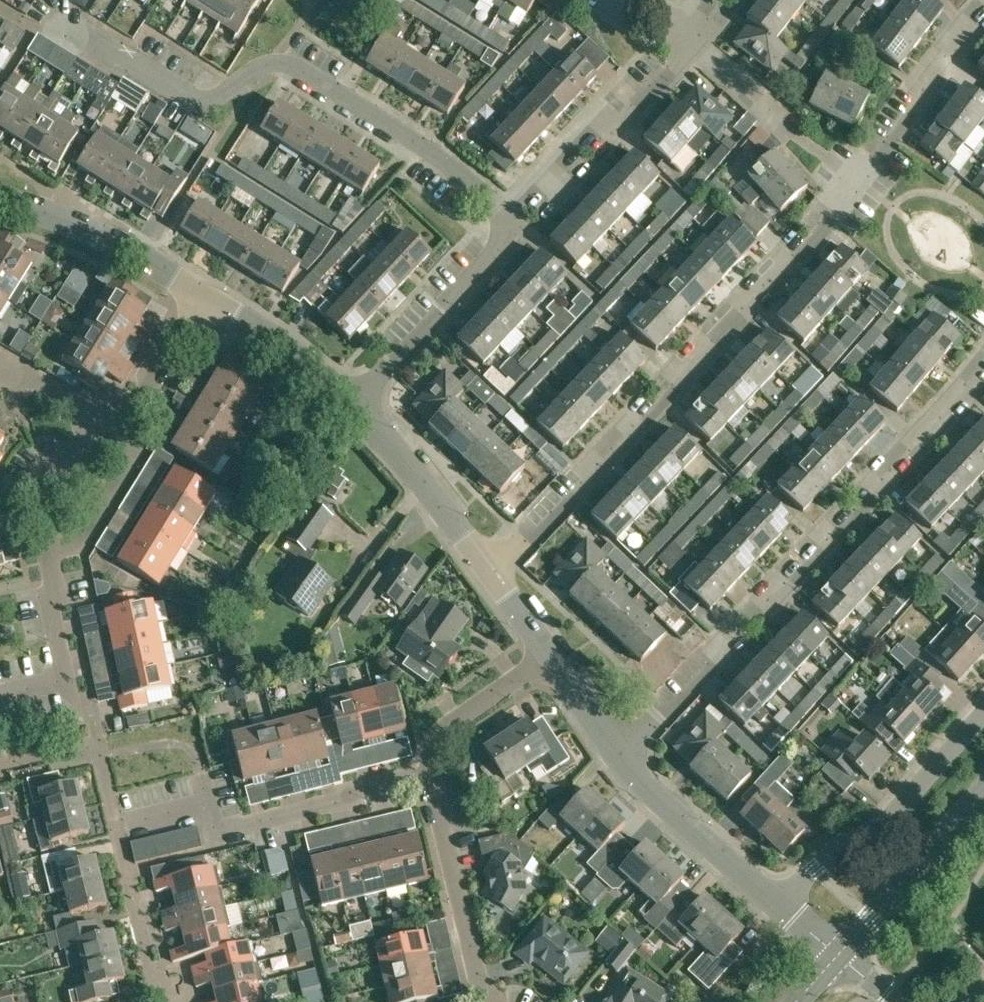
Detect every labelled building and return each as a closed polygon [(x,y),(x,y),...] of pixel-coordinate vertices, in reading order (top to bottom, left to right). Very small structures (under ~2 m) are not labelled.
[(185,4),(202,15),(212,0),(187,0),(185,4)] [(202,15),(220,26),(236,0),(212,0),(202,15)] [(255,0),(236,0),(220,26),(237,37),(259,3),(255,0)] [(427,12),(409,0),(396,0),(390,10),(399,16),(403,11),(421,22),(427,12)] [(422,3),(442,15),(449,4),(442,0),(423,0),(422,2),(422,3)] [(493,5),(501,10),(507,0),(496,0),(493,5)] [(501,10),(498,16),(509,22),(517,8),(527,15),(536,0),(507,0),(501,10)] [(763,1),(791,23),(805,4),(801,0),(763,0),(763,1)] [(849,7),(840,0),(826,19),(834,26),(849,7)] [(857,6),(866,13),(876,0),(862,0),(857,6)] [(900,9),(928,30),(943,11),(929,0),(907,0),(900,9)] [(791,23),(763,1),(747,21),(750,23),(751,23),(775,42),(776,42),(791,23)] [(469,17),(449,4),(442,15),(462,28),(469,17)] [(928,30),(900,9),(885,28),(913,49),(928,30)] [(448,24),(427,12),(421,22),(441,35),(448,24)] [(850,16),(842,25),(842,26),(851,33),(859,22),(850,16)] [(469,17),(462,28),(482,40),(489,30),(469,17)] [(526,44),(535,52),(551,35),(558,42),(567,33),(551,18),(542,27),(526,44)] [(826,19),(811,38),(820,45),(834,26),(826,19)] [(751,23),(750,23),(734,44),(772,73),(783,58),(799,71),(805,64),(796,58),(776,42),(775,42),(751,23)] [(22,39),(25,33),(10,24),(0,39),(0,45),(13,53),(22,39)] [(448,24),(441,35),(442,35),(438,43),(450,50),(454,43),(461,47),(468,37),(448,24)] [(387,77),(407,44),(398,38),(402,32),(391,25),(366,64),(387,77)] [(913,49),(885,28),(870,48),(898,69),(913,49)] [(489,30),(482,40),(503,53),(510,43),(489,30)] [(46,63),(57,46),(37,35),(27,53),(46,63)] [(468,37),(461,47),(482,60),(481,62),(491,70),(499,57),(489,50),(468,37)] [(820,45),(811,38),(796,58),(805,64),(805,65),(820,45)] [(865,66),(871,58),(852,43),(846,52),(865,66)] [(418,51),(407,44),(387,77),(407,90),(424,63),(415,57),(418,51)] [(526,44),(510,61),(519,70),(535,52),(526,44)] [(57,46),(46,63),(65,74),(74,59),(75,57),(57,46)] [(557,72),(580,94),(597,76),(594,74),(603,64),(597,59),(596,60),(582,46),(557,72)] [(10,57),(2,52),(0,55),(0,70),(1,71),(10,57)] [(74,59),(64,75),(63,76),(81,88),(92,71),(74,59)] [(519,70),(510,61),(494,79),(503,87),(519,70)] [(444,75),(424,63),(407,90),(427,102),(444,75)] [(451,65),(444,75),(427,102),(448,115),(465,88),(455,82),(462,71),(451,65)] [(93,68),(92,71),(82,87),(98,98),(110,79),(93,68)] [(580,94),(557,72),(540,90),(564,111),(580,94)] [(29,91),(19,85),(23,79),(14,73),(3,89),(0,94),(0,138),(4,133),(2,132),(22,100),(23,101),(29,91)] [(830,118),(847,86),(825,74),(808,106),(830,118)] [(118,87),(110,99),(135,115),(148,95),(122,79),(118,87)] [(503,87),(494,79),(478,97),(486,104),(503,87)] [(33,83),(29,91),(23,101),(22,100),(2,132),(4,133),(15,140),(10,148),(18,152),(23,144),(20,143),(40,111),(32,106),(42,89),(33,83)] [(847,86),(830,118),(852,129),(869,97),(847,86)] [(949,106),(978,127),(983,119),(983,101),(964,86),(949,106)] [(697,87),(680,107),(703,129),(715,139),(733,119),(697,87)] [(564,111),(540,90),(532,98),(524,90),(516,99),(524,107),(547,129),(564,111)] [(478,97),(477,96),(460,115),(478,130),(494,112),(486,104),(478,97)] [(40,112),(40,111),(20,143),(23,144),(33,151),(28,159),(36,164),(41,156),(39,155),(58,123),(59,123),(65,114),(56,108),(58,105),(54,103),(56,100),(51,97),(49,100),(48,99),(40,112)] [(281,143),(298,115),(278,103),(261,130),(281,143)] [(142,118),(155,125),(156,122),(163,111),(150,104),(142,118)] [(677,104),(660,123),(687,147),(703,129),(680,107),(677,104)] [(949,106),(934,126),(963,147),(978,127),(949,106)] [(524,107),(508,124),(531,146),(547,129),(524,107)] [(67,111),(65,114),(59,123),(58,123),(39,155),(41,156),(51,162),(45,170),(53,175),(59,167),(57,166),(77,134),(68,129),(76,117),(67,111)] [(319,128),(298,115),(281,143),(302,156),(319,128)] [(188,118),(180,132),(203,146),(212,133),(203,127),(196,123),(188,118)] [(687,147),(660,123),(644,142),(671,165),(687,147)] [(531,146),(508,124),(499,134),(493,128),(486,137),(515,164),(531,146)] [(963,147),(934,126),(920,146),(948,167),(963,147)] [(319,128),(302,156),(322,168),(339,141),(319,128)] [(94,179),(114,147),(96,136),(76,167),(89,175),(84,183),(91,188),(96,180),(94,179)] [(727,138),(721,145),(731,153),(737,146),(727,138)] [(339,141),(322,168),(342,181),(360,154),(339,141)] [(257,181),(264,170),(246,159),(251,151),(241,145),(229,163),(257,181)] [(731,153),(721,145),(706,163),(715,171),(731,153)] [(133,159),(114,147),(94,179),(96,180),(107,186),(102,194),(110,199),(115,192),(113,191),(133,159)] [(763,195),(790,171),(774,152),(747,176),(754,184),(740,196),(741,197),(741,198),(746,203),(742,206),(732,196),(723,205),(739,220),(752,206),(751,205),(763,194),(763,195)] [(633,153),(616,171),(642,196),(659,178),(633,153)] [(380,167),(360,154),(342,181),(363,194),(380,167)] [(151,170),(133,159),(113,191),(115,192),(126,199),(121,206),(129,211),(133,203),(132,202),(151,170)] [(236,187),(242,177),(215,160),(198,185),(208,192),(219,177),(236,187)] [(715,171),(706,163),(690,182),(699,189),(715,171)] [(170,182),(151,170),(132,202),(133,203),(144,210),(139,218),(147,222),(152,213),(162,219),(186,181),(174,174),(170,182)] [(284,183),(264,170),(257,181),(278,193),(284,183)] [(616,171),(599,189),(626,214),(642,196),(616,171)] [(790,171),(763,195),(780,213),(807,189),(790,171)] [(972,186),(979,192),(983,186),(983,179),(980,176),(972,186)] [(263,190),(242,177),(236,187),(256,200),(263,190)] [(284,183),(278,193),(299,206),(305,196),(284,183)] [(626,214),(599,189),(583,206),(609,231),(626,214)] [(263,190),(256,200),(277,213),(283,202),(263,190)] [(679,195),(661,214),(669,221),(687,203),(679,195)] [(325,209),(305,196),(299,206),(319,218),(325,209)] [(325,209),(319,218),(333,227),(343,233),(364,210),(356,203),(357,202),(352,198),(339,217),(325,209)] [(201,242),(218,215),(198,202),(181,229),(201,242)] [(283,202),(277,213),(297,225),(304,215),(283,202)] [(361,221),(369,228),(385,211),(377,204),(361,221)] [(685,213),(693,220),(702,211),(694,204),(685,213)] [(583,206),(567,224),(593,249),(609,231),(583,206)] [(752,206),(739,220),(757,237),(770,223),(752,206)] [(685,213),(669,230),(676,238),(693,220),(685,213)] [(669,221),(661,214),(654,222),(649,218),(641,227),(646,230),(645,231),(653,239),(669,221)] [(703,229),(712,238),(738,263),(755,245),(729,220),(723,214),(717,214),(703,229)] [(218,215),(201,242),(222,255),(239,228),(218,215)] [(304,215),(297,225),(298,225),(293,232),(305,239),(309,233),(317,238),(310,248),(321,255),(335,234),(324,228),(304,215)] [(369,228),(361,221),(345,238),(353,246),(369,228)] [(593,249),(567,224),(550,242),(576,267),(593,249)] [(259,241),(239,228),(222,255),(242,268),(259,241)] [(676,238),(669,230),(658,242),(652,248),(660,255),(676,238)] [(19,284),(32,264),(16,254),(23,244),(2,231),(0,234),(0,273),(19,284)] [(645,231),(628,249),(636,256),(653,239),(645,231)] [(408,232),(391,249),(415,271),(431,254),(408,232)] [(353,246),(345,238),(328,256),(337,264),(353,246)] [(712,238),(696,256),(722,280),(738,263),(712,238)] [(44,252),(46,245),(29,239),(26,248),(42,253),(44,252)] [(280,253),(259,241),(242,268),(262,280),(280,253)] [(842,247),(825,265),(852,289),(869,270),(842,247)] [(660,255),(652,248),(636,266),(643,273),(660,255)] [(391,249),(375,267),(398,289),(415,271),(391,249)] [(628,249),(612,266),(620,274),(636,256),(628,249)] [(539,252),(522,270),(549,295),(566,277),(539,252)] [(300,266),(280,253),(262,280),(283,293),(300,266)] [(328,256),(312,273),(320,281),(328,288),(332,282),(326,276),(337,264),(328,256)] [(722,280),(696,256),(679,273),(705,298),(722,280)] [(825,265),(809,283),(836,307),(852,289),(825,265)] [(620,274),(612,266),(600,278),(595,284),(603,291),(620,274)] [(636,266),(619,283),(627,291),(643,273),(636,266)] [(398,289),(375,267),(358,284),(382,306),(398,289)] [(522,270),(506,288),(533,313),(549,295),(522,270)] [(8,302),(19,284),(0,273),(0,298),(8,302)] [(320,281),(312,273),(289,297),(300,303),(304,299),(312,307),(329,289),(328,288),(320,281)] [(679,273),(662,291),(688,316),(705,298),(679,273)] [(115,278),(97,307),(150,340),(156,331),(140,321),(146,311),(132,303),(138,293),(115,278)] [(627,291),(619,283),(597,306),(605,314),(627,291)] [(836,307),(809,283),(793,301),(820,325),(836,307)] [(358,284),(342,302),(365,324),(382,306),(358,284)] [(891,286),(883,297),(891,303),(900,292),(893,287),(891,286)] [(506,288),(489,305),(516,330),(533,313),(506,288)] [(688,316),(662,291),(646,308),(672,333),(688,316)] [(900,292),(891,303),(899,309),(908,298),(900,292)] [(593,302),(584,295),(568,313),(576,321),(593,302)] [(820,325),(793,301),(777,320),(804,344),(820,325)] [(365,324),(342,302),(333,311),(326,304),(318,312),(325,319),(349,341),(365,324)] [(516,330),(489,305),(473,323),(500,348),(516,330)] [(605,314),(597,306),(576,329),(584,337),(598,350),(605,343),(590,329),(605,314)] [(97,307),(86,326),(123,349),(129,339),(145,348),(150,340),(97,307)] [(672,333),(646,308),(629,326),(655,351),(672,333)] [(883,316),(880,319),(888,326),(896,317),(888,310),(883,316)] [(576,321),(568,313),(551,330),(559,338),(576,321)] [(933,315),(917,334),(944,357),(960,338),(933,315)] [(863,316),(856,324),(863,331),(871,322),(863,316)] [(500,348),(473,323),(456,341),(483,366),(500,348)] [(872,328),(872,329),(880,336),(886,329),(878,323),(875,325),(872,328)] [(86,326),(75,344),(128,376),(133,368),(117,358),(123,349),(86,326)] [(576,329),(559,347),(567,354),(584,337),(576,329)] [(859,344),(857,346),(865,353),(870,348),(880,336),(872,329),(864,338),(862,341),(859,344)] [(559,338),(551,330),(535,348),(543,356),(559,338)] [(767,330),(750,348),(776,373),(793,355),(767,330)] [(848,333),(840,343),(848,349),(856,340),(848,333)] [(944,357),(917,334),(901,352),(929,375),(944,357)] [(619,337),(603,355),(628,379),(645,361),(619,337)] [(128,376),(75,344),(63,363),(74,370),(71,375),(61,369),(56,377),(75,389),(80,381),(97,392),(101,386),(100,386),(107,375),(122,385),(128,376)] [(567,354),(559,347),(542,364),(550,372),(567,354)] [(535,348),(518,366),(526,373),(543,356),(535,348)] [(776,373),(750,348),(734,366),(760,391),(776,373)] [(831,352),(824,361),(832,368),(837,362),(839,359),(831,352)] [(929,375),(901,352),(886,371),(914,394),(929,375)] [(236,354),(219,381),(256,403),(266,386),(240,370),(246,360),(236,354)] [(628,379),(603,355),(586,372),(612,397),(628,379)] [(841,365),(837,369),(845,377),(857,363),(849,356),(846,359),(844,362),(841,365)] [(202,370),(207,363),(199,359),(195,366),(202,370)] [(214,368),(207,363),(202,370),(210,376),(214,368)] [(542,364),(526,382),(534,390),(550,372),(542,364)] [(734,366),(717,383),(743,408),(760,391),(734,366)] [(506,383),(495,372),(492,369),(483,378),(504,397),(515,385),(509,380),(506,383)] [(914,394),(886,371),(870,390),(898,413),(914,394)] [(469,387),(477,378),(470,372),(459,383),(447,372),(436,385),(414,407),(432,424),(433,424),(454,402),(466,389),(466,388),(468,386),(469,387)] [(586,372),(569,390),(595,414),(612,397),(586,372)] [(819,389),(816,392),(824,399),(840,382),(833,374),(821,386),(819,389)] [(192,388),(196,381),(188,376),(184,383),(192,388)] [(495,395),(477,378),(469,387),(487,404),(495,395)] [(196,381),(192,388),(200,392),(204,386),(196,381)] [(219,381),(209,397),(246,419),(256,403),(219,381)] [(805,381),(795,391),(803,398),(812,389),(805,381)] [(534,390),(526,382),(510,398),(518,406),(534,390)] [(743,408),(717,383),(701,401),(727,425),(743,408)] [(595,414),(569,390),(553,407),(579,432),(595,414)] [(802,407),(800,409),(807,416),(824,399),(816,392),(807,401),(805,404),(802,407)] [(182,405),(186,398),(178,393),(173,400),(182,405)] [(495,395),(487,404),(504,420),(512,411),(495,395)] [(209,397),(198,415),(234,438),(246,419),(209,397)] [(194,403),(186,398),(182,405),(190,411),(194,403)] [(788,400),(779,409),(787,416),(795,407),(788,400)] [(844,418),(870,442),(887,424),(860,400),(844,418)] [(727,425),(701,401),(684,419),(710,443),(727,425)] [(433,424),(432,424),(429,427),(447,444),(471,419),(454,402),(433,424)] [(0,407),(0,430),(7,435),(17,417),(0,407)] [(579,432),(553,407),(536,425),(562,449),(579,432)] [(779,409),(774,414),(781,422),(784,419),(787,416),(779,409)] [(791,419),(783,427),(791,434),(807,416),(800,409),(799,410),(796,413),(793,416),(791,419)] [(171,422),(175,416),(167,411),(163,418),(171,422)] [(512,411),(504,420),(522,436),(530,428),(512,411)] [(234,438),(198,415),(187,432),(224,455),(234,438)] [(182,420),(175,416),(171,422),(179,427),(182,420)] [(772,417),(763,426),(770,433),(771,433),(779,424),(772,417)] [(844,418),(827,435),(853,460),(870,442),(844,418)] [(489,435),(471,419),(447,444),(465,461),(489,435)] [(983,446),(983,423),(973,435),(983,446)] [(763,426),(757,432),(765,439),(767,436),(770,433),(763,426)] [(769,441),(767,444),(774,451),(791,434),(783,427),(775,436),(772,439),(769,441)] [(160,440),(164,433),(156,428),(152,435),(160,440)] [(547,445),(530,428),(522,436),(539,453),(547,445)] [(657,447),(684,472),(701,454),(674,429),(657,447)] [(224,455),(187,432),(175,451),(212,473),(224,455)] [(172,438),(164,433),(160,440),(168,445),(172,438)] [(489,435),(465,461),(482,477),(506,452),(489,435)] [(827,435),(811,452),(837,477),(853,460),(827,435)] [(956,452),(982,477),(983,474),(983,446),(973,435),(956,452)] [(752,437),(746,444),(754,451),(760,444),(752,437)] [(752,459),(750,462),(757,469),(774,451),(767,444),(766,444),(758,454),(755,456),(752,459)] [(684,472),(657,447),(640,465),(667,490),(684,472)] [(524,469),(506,452),(482,477),(500,494),(524,469)] [(738,452),(730,461),(737,468),(746,459),(738,452)] [(837,477),(811,452),(794,470),(820,495),(837,477)] [(982,477),(956,452),(939,470),(965,495),(982,477)] [(153,455),(141,475),(158,485),(170,466),(153,455)] [(321,479),(333,487),(327,494),(336,500),(349,482),(341,477),(344,473),(332,464),(321,479)] [(667,490),(640,465),(624,482),(650,507),(667,490)] [(175,469),(163,488),(203,514),(215,495),(175,469)] [(820,495),(794,470),(777,488),(803,512),(820,495)] [(939,470),(922,487),(948,512),(965,495),(939,470)] [(718,472),(702,489),(710,497),(718,488),(721,485),(723,483),(726,480),(718,472)] [(723,490),(731,498),(747,480),(740,473),(731,482),(729,484),(726,487),(723,490)] [(158,485),(141,475),(129,493),(147,504),(158,485)] [(624,482),(607,500),(634,525),(650,507),(624,482)] [(948,512),(922,487),(905,505),(931,530),(948,512)] [(203,514),(163,488),(151,507),(191,532),(203,514)] [(706,508),(714,515),(731,498),(723,490),(715,499),(712,502),(709,505),(706,508)] [(129,493),(119,511),(136,522),(147,504),(129,493)] [(694,498),(686,507),(694,514),(702,505),(694,498)] [(767,498),(750,516),(776,541),(794,523),(767,498)] [(634,525),(607,500),(590,518),(617,543),(634,525)] [(307,550),(332,515),(314,503),(289,540),(307,550)] [(10,517),(7,507),(0,509),(0,519),(10,517)] [(191,532),(151,507),(140,525),(180,550),(191,532)] [(690,525),(690,526),(697,533),(714,515),(706,508),(704,511),(701,514),(698,516),(690,525)] [(979,508),(962,526),(971,533),(983,519),(983,513),(979,508)] [(119,511),(107,530),(124,540),(136,522),(119,511)] [(680,513),(669,525),(677,532),(685,523),(688,520),(680,513)] [(593,529),(578,516),(569,525),(584,539),(593,529)] [(776,541),(750,516),(733,534),(760,559),(776,541)] [(879,534),(905,559),(922,541),(896,516),(879,534)] [(0,519),(0,528),(11,525),(10,517),(0,519)] [(180,550),(140,525),(129,543),(169,568),(180,550)] [(669,525),(653,542),(660,549),(669,540),(671,538),(674,535),(677,532),(669,525)] [(682,534),(679,537),(687,544),(697,533),(690,526),(682,534)] [(971,533),(962,526),(950,539),(943,532),(934,542),(949,557),(971,533)] [(124,540),(107,530),(96,548),(113,559),(124,540)] [(760,559),(733,534),(717,551),(743,576),(760,559)] [(879,534),(862,552),(888,576),(905,559),(879,534)] [(607,558),(615,549),(608,543),(600,552),(587,539),(554,574),(573,592),(595,570),(607,558)] [(2,556),(18,552),(15,542),(0,546),(2,556)] [(653,542),(647,548),(655,555),(658,552),(660,549),(653,542)] [(169,568),(129,543),(117,562),(157,587),(169,568)] [(673,543),(665,552),(673,559),(681,551),(673,543)] [(615,549),(607,558),(625,574),(632,566),(615,550),(615,549)] [(645,551),(636,560),(644,567),(652,558),(645,551)] [(717,551),(700,569),(727,594),(743,576),(717,551)] [(20,560),(18,552),(2,556),(4,563),(20,560)] [(862,552),(846,569),(872,594),(888,576),(862,552)] [(401,608),(427,570),(402,553),(383,580),(374,574),(333,634),(342,640),(376,591),(401,608)] [(936,554),(920,573),(928,581),(945,562),(936,554)] [(310,616),(333,582),(300,559),(276,593),(310,616)] [(978,607),(983,601),(983,594),(963,575),(962,576),(950,564),(941,573),(955,584),(954,585),(978,607)] [(709,612),(727,594),(700,569),(684,586),(681,583),(669,596),(690,615),(701,604),(709,612)] [(872,594),(846,569),(829,586),(855,611),(872,594)] [(595,570),(573,592),(569,595),(588,612),(612,587),(595,570)] [(920,573),(903,591),(911,598),(928,581),(920,573)] [(641,574),(634,582),(643,590),(650,583),(649,583),(641,574)] [(978,607),(954,585),(953,586),(940,574),(932,583),(970,616),(978,607)] [(855,611),(829,586),(812,604),(838,629),(855,611)] [(630,603),(612,587),(588,612),(605,629),(630,603)] [(655,588),(648,595),(660,606),(667,599),(655,588)] [(422,591),(413,604),(405,615),(408,617),(415,606),(420,609),(429,596),(422,591)] [(911,598),(903,591),(887,608),(895,616),(911,598)] [(97,637),(157,623),(152,602),(135,606),(132,594),(113,598),(116,610),(106,612),(109,625),(95,628),(97,637)] [(660,606),(653,613),(663,622),(682,640),(695,626),(684,616),(676,607),(672,604),(670,602),(667,599),(660,606)] [(448,647),(465,622),(441,605),(440,605),(433,600),(418,622),(419,622),(399,650),(438,678),(456,652),(448,647)] [(630,603),(605,629),(623,646),(647,620),(630,603)] [(887,608),(871,626),(879,634),(895,616),(887,608)] [(802,614),(785,632),(812,657),(828,639),(802,614)] [(978,661),(983,654),(983,629),(972,618),(953,639),(978,661)] [(665,637),(647,620),(623,646),(641,663),(665,637)] [(157,623),(97,637),(99,645),(112,642),(115,655),(162,645),(157,623)] [(866,648),(879,634),(871,626),(850,650),(858,658),(866,648)] [(812,657),(785,632),(769,650),(795,675),(812,657)] [(923,668),(924,667),(933,658),(910,636),(901,646),(912,657),(923,668)] [(978,661),(953,639),(934,660),(959,682),(978,661)] [(162,645),(115,655),(118,667),(105,670),(107,679),(166,666),(162,645)] [(795,675),(769,650),(752,667),(779,692),(795,675)] [(845,655),(829,673),(837,681),(853,663),(845,655)] [(923,668),(912,657),(902,669),(910,676),(901,686),(893,679),(891,681),(885,676),(878,683),(881,686),(921,723),(941,701),(929,691),(939,681),(924,667),(923,668)] [(171,688),(166,666),(107,679),(108,687),(121,684),(124,696),(119,698),(122,711),(148,705),(145,693),(171,688)] [(752,667),(736,685),(762,710),(779,692),(752,667)] [(837,681),(829,673),(813,691),(821,699),(837,681)] [(395,685),(374,691),(385,737),(407,732),(395,685)] [(769,716),(762,710),(736,685),(719,703),(746,728),(755,718),(761,724),(769,716)] [(921,723),(881,686),(874,692),(878,696),(876,698),(889,710),(879,721),(870,712),(860,723),(885,745),(894,736),(903,744),(921,723)] [(385,737),(374,691),(352,696),(364,743),(385,737)] [(821,699),(813,691),(796,708),(805,716),(821,699)] [(822,706),(830,713),(839,702),(832,695),(822,706)] [(364,743),(352,696),(331,702),(343,748),(364,743)] [(796,708),(780,726),(789,734),(805,716),(796,708)] [(295,720),(313,791),(322,788),(317,769),(316,763),(329,760),(317,714),(295,720)] [(725,734),(733,725),(726,719),(720,726),(706,714),(674,749),(693,767),(715,744),(725,734)] [(295,720),(274,725),(286,771),(299,767),(300,773),(305,793),(313,791),(295,720)] [(507,735),(527,766),(530,772),(542,765),(544,768),(543,768),(547,774),(570,760),(554,734),(542,742),(528,721),(507,735)] [(286,771),(274,725),(253,730),(265,776),(267,786),(271,802),(280,800),(276,784),(276,783),(274,774),(286,771)] [(733,725),(725,734),(742,750),(750,741),(733,725)] [(789,734),(780,726),(764,744),(773,752),(789,734)] [(265,776),(253,730),(232,736),(244,782),(265,776)] [(889,759),(869,741),(864,736),(854,747),(839,734),(822,752),(832,761),(850,778),(857,770),(869,781),(889,759)] [(527,766),(507,735),(485,748),(499,770),(487,777),(503,802),(525,788),(516,773),(527,766)] [(387,743),(392,762),(412,757),(407,738),(387,743)] [(768,758),(750,741),(742,750),(759,766),(768,758)] [(387,743),(365,749),(370,767),(392,762),(387,743)] [(715,744),(693,767),(690,770),(709,786),(733,760),(715,744)] [(370,767),(365,749),(343,754),(344,755),(338,757),(342,772),(348,771),(348,773),(370,767)] [(784,813),(794,803),(774,785),(789,769),(780,759),(743,799),(751,807),(742,817),(762,836),(784,813)] [(751,777),(733,760),(709,786),(727,803),(751,777)] [(832,761),(822,771),(845,792),(855,782),(850,778),(832,761)] [(45,817),(83,808),(76,783),(52,789),(48,775),(27,780),(33,805),(42,803),(45,817)] [(271,802),(267,786),(259,788),(263,804),(271,802)] [(580,835),(605,807),(586,790),(569,808),(558,798),(539,820),(550,830),(561,818),(580,835)] [(605,807),(580,835),(598,852),(587,864),(598,874),(617,852),(607,843),(624,824),(605,807)] [(45,817),(33,820),(41,852),(53,849),(52,842),(89,833),(83,808),(45,817)] [(9,826),(14,825),(10,811),(0,814),(0,828),(9,826)] [(402,813),(406,831),(415,829),(411,811),(402,813)] [(784,813),(762,836),(783,856),(805,832),(784,813)] [(406,887),(395,841),(382,844),(376,819),(368,821),(385,892),(406,887)] [(366,848),(353,851),(364,897),(385,892),(368,821),(360,823),(366,848)] [(0,828),(0,834),(8,865),(18,863),(9,826),(0,828)] [(185,830),(190,850),(201,848),(197,827),(185,830)] [(334,829),(326,831),(343,902),(364,897),(353,851),(341,854),(339,848),(334,829)] [(190,850),(185,830),(174,832),(179,853),(190,850)] [(343,902),(326,831),(317,833),(322,852),(323,858),(310,861),(321,907),(343,902)] [(174,832),(163,835),(168,856),(179,853),(174,832)] [(522,874),(533,856),(514,844),(517,840),(509,832),(479,841),(482,859),(495,851),(498,854),(486,873),(489,885),(484,892),(512,909),(525,889),(522,874)] [(168,856),(163,835),(152,838),(157,858),(168,856)] [(395,841),(406,887),(428,882),(417,836),(395,841)] [(152,838),(141,840),(146,861),(157,858),(152,838)] [(146,861),(141,840),(130,843),(135,864),(146,861)] [(617,852),(598,874),(597,875),(613,889),(619,888),(627,879),(639,889),(664,861),(644,843),(628,862),(617,852)] [(65,891),(100,882),(95,859),(59,867),(56,854),(41,858),(50,894),(65,890),(65,891)] [(174,899),(216,888),(212,868),(193,872),(190,859),(150,869),(156,892),(172,889),(174,899)] [(683,878),(664,861),(639,889),(651,899),(642,909),(642,916),(656,929),(677,906),(666,897),(683,878)] [(100,882),(65,891),(71,914),(53,918),(57,932),(74,928),(71,914),(106,905),(100,882)] [(216,888),(174,899),(177,908),(161,912),(163,922),(221,908),(216,888)] [(688,916),(677,906),(656,929),(677,947),(689,934),(698,942),(724,914),(704,897),(688,916)] [(235,926),(249,925),(247,904),(233,905),(235,926)] [(226,928),(221,908),(163,922),(166,932),(181,928),(184,938),(226,928)] [(724,914),(698,942),(708,951),(700,960),(703,962),(695,971),(701,976),(697,981),(709,991),(729,970),(717,960),(743,931),(724,914)] [(563,982),(586,953),(543,918),(516,952),(529,962),(535,954),(545,962),(543,965),(563,982)] [(94,923),(74,928),(57,932),(55,932),(58,946),(60,951),(65,950),(70,967),(83,964),(83,965),(118,956),(112,933),(97,936),(94,923)] [(350,932),(352,941),(369,937),(368,927),(350,932)] [(226,928),(184,938),(186,948),(170,952),(173,962),(205,955),(205,954),(231,948),(231,947),(226,928)] [(352,941),(350,932),(333,936),(335,945),(352,941)] [(432,954),(452,950),(448,935),(431,939),(429,941),(430,945),(424,946),(421,933),(375,944),(380,967),(426,956),(432,955),(432,954)] [(205,954),(205,955),(207,964),(192,968),(194,978),(256,963),(251,942),(231,947),(231,948),(205,954)] [(636,950),(625,942),(607,963),(618,972),(636,950)] [(300,969),(322,960),(317,948),(295,957),(300,969)] [(454,958),(452,950),(432,954),(432,955),(434,963),(454,958)] [(118,956),(83,965),(88,987),(69,992),(71,1001),(89,1001),(97,1000),(120,995),(117,981),(124,979),(118,956)] [(431,977),(426,956),(380,967),(385,988),(431,977)] [(256,963),(194,978),(196,988),(212,984),(215,994),(257,984),(257,983),(263,982),(258,962),(256,963)] [(668,997),(628,971),(608,1001),(665,1001),(668,997)] [(385,988),(389,1001),(431,1001),(431,1000),(437,998),(437,1001),(462,995),(460,984),(434,990),(431,977),(385,988)] [(215,994),(216,1001),(262,1001),(263,999),(264,995),(262,990),(260,987),(257,984),(215,994)] [(312,1001),(332,1001),(327,985),(308,990),(312,1001)]
